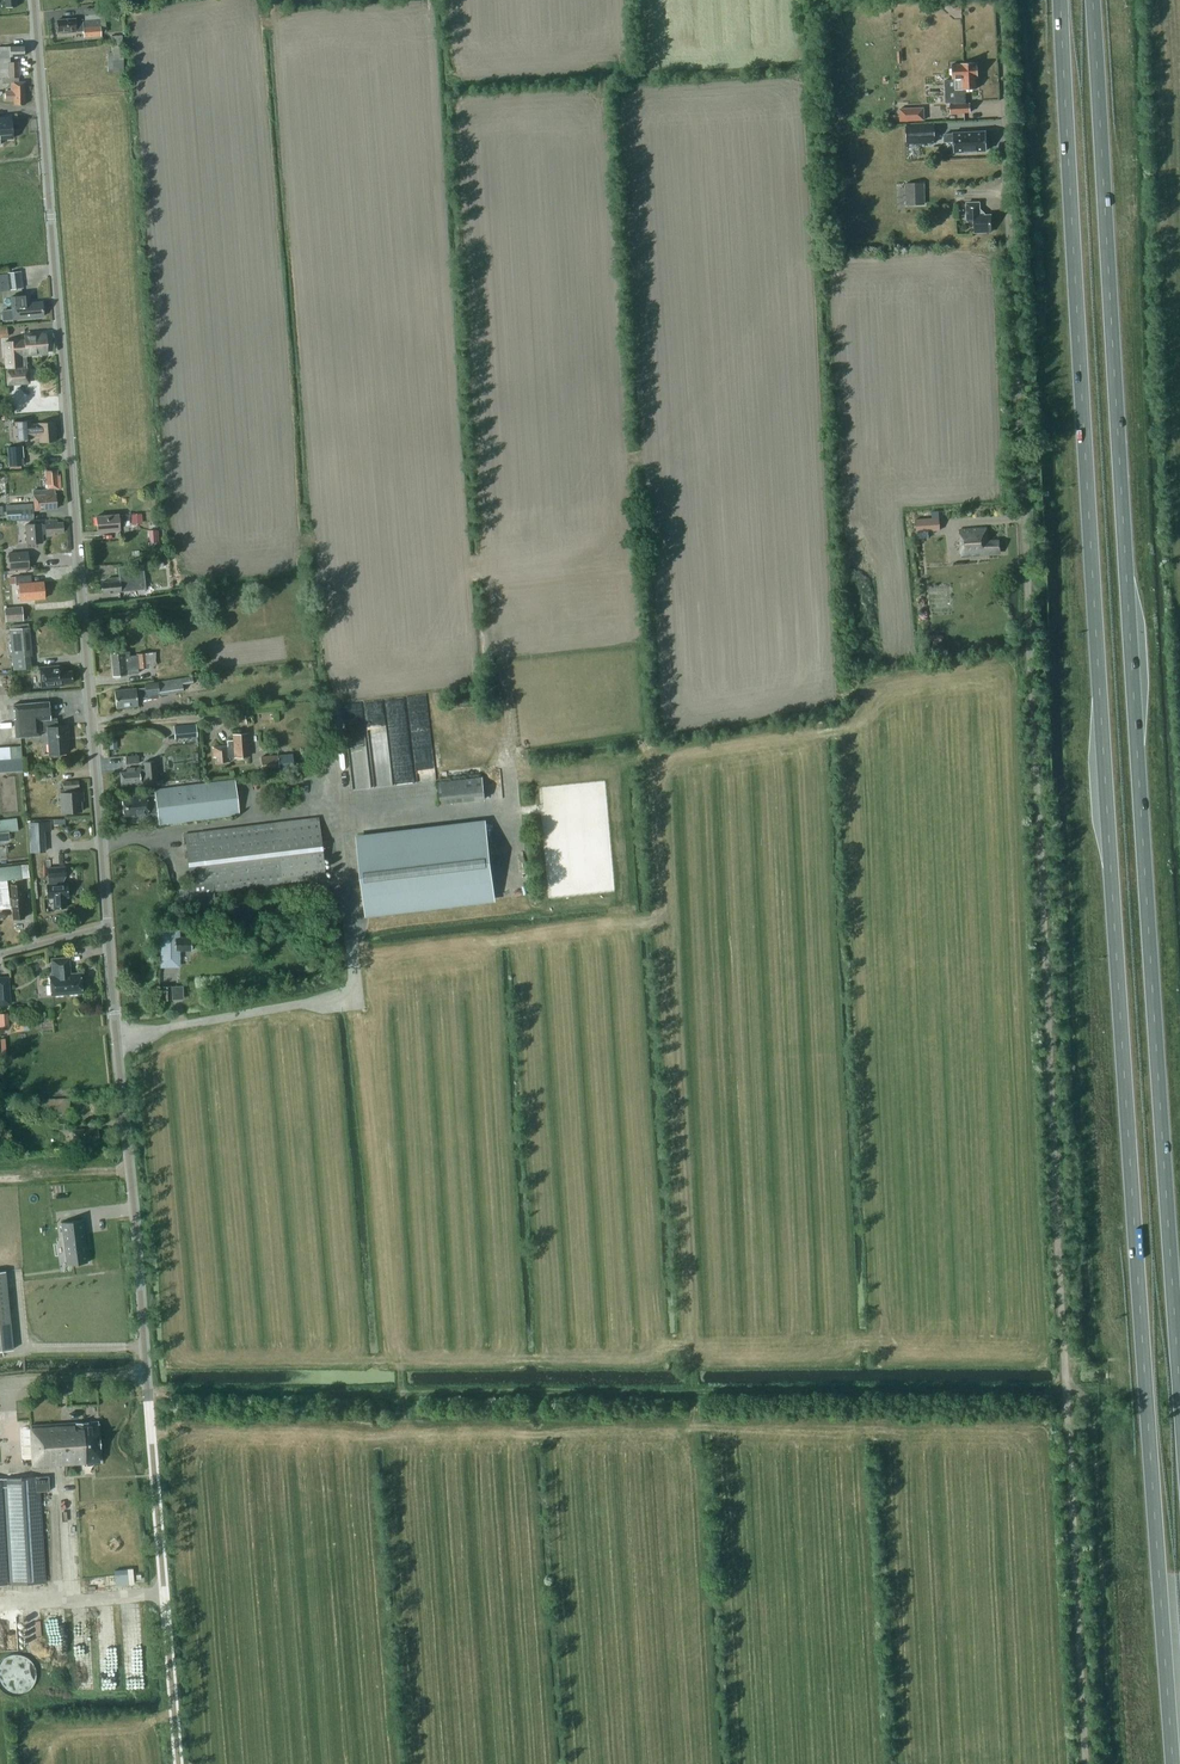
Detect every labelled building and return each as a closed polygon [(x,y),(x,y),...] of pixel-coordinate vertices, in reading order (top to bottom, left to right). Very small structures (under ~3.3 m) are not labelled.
[(961,1),(951,1),(951,6),(956,10),(961,10),(961,1)] [(834,5),(828,13),(832,17),(839,9),(834,5)] [(85,19),(82,20),(74,20),(55,21),(56,23),(54,24),(54,31),(56,31),(56,33),(65,32),(66,33),(76,33),(76,32),(82,31),(83,37),(100,36),(100,33),(106,32),(105,18),(103,18),(102,7),(84,9),(85,19)] [(113,8),(111,16),(118,18),(119,13),(119,10),(113,8)] [(111,53),(107,53),(108,72),(123,71),(122,42),(110,42),(111,53)] [(9,57),(9,46),(0,47),(0,79),(3,79),(3,84),(9,84),(9,94),(5,94),(6,102),(13,102),(13,106),(25,106),(24,84),(18,84),(17,63),(10,63),(9,57)] [(23,46),(9,46),(9,57),(24,56),(23,46)] [(976,64),(974,64),(974,63),(960,63),(960,64),(950,65),(951,79),(953,79),(954,104),(948,105),(949,113),(969,113),(969,104),(964,104),(963,90),(975,89),(974,78),(977,78),(976,64)] [(899,109),(900,121),(924,120),(923,108),(899,109)] [(12,138),(10,117),(0,117),(0,139),(12,138)] [(905,126),(906,144),(935,142),(934,124),(905,126)] [(985,151),(984,132),(951,134),(951,135),(942,135),(943,143),(951,142),(952,153),(985,151)] [(924,182),(905,183),(906,205),(925,204),(924,182)] [(966,203),(966,221),(973,221),(973,232),(990,232),(989,215),(983,215),(978,211),(978,203),(966,203)] [(7,273),(9,290),(22,288),(20,271),(7,273)] [(0,275),(0,291),(8,290),(6,274),(0,275)] [(28,295),(10,297),(12,310),(2,311),(3,320),(43,316),(42,302),(29,303),(28,295)] [(5,341),(8,384),(29,382),(28,369),(26,369),(26,366),(21,366),(20,354),(26,353),(26,355),(38,354),(38,355),(47,355),(45,332),(24,334),(24,340),(19,340),(5,341)] [(0,411),(0,416),(0,419),(8,419),(8,411),(0,411)] [(31,420),(19,421),(11,422),(13,440),(32,438),(32,433),(39,432),(40,442),(56,440),(55,421),(38,423),(38,424),(31,425),(31,420)] [(24,465),(22,446),(7,448),(9,467),(24,465)] [(56,471),(46,472),(47,482),(45,482),(45,488),(33,490),(33,495),(35,495),(36,511),(58,509),(56,495),(54,495),(54,490),(61,490),(59,477),(57,476),(56,471)] [(6,506),(6,521),(33,519),(32,504),(6,506)] [(95,515),(97,531),(118,529),(118,521),(129,521),(128,513),(95,515)] [(943,530),(942,516),(918,517),(918,537),(931,537),(931,531),(943,530)] [(46,526),(42,527),(42,523),(26,524),(26,527),(27,543),(43,543),(42,535),(46,534),(47,537),(55,536),(55,533),(63,533),(63,522),(62,522),(57,520),(45,521),(46,526)] [(958,529),(960,556),(981,554),(980,551),(999,549),(998,539),(987,540),(986,527),(958,529)] [(29,569),(28,551),(8,553),(9,571),(29,569)] [(146,563),(148,575),(167,573),(165,562),(146,563)] [(118,577),(105,578),(106,581),(100,582),(101,592),(119,591),(119,590),(127,589),(126,579),(142,578),(141,565),(117,567),(118,577)] [(16,576),(17,584),(19,584),(20,600),(44,598),(43,582),(32,582),(32,575),(16,576)] [(12,613),(27,612),(26,604),(12,605),(12,613)] [(9,629),(12,658),(32,656),(29,627),(9,629)] [(112,653),(112,660),(114,676),(139,673),(138,668),(150,667),(150,666),(157,665),(155,653),(136,655),(130,656),(130,651),(112,653)] [(64,685),(64,683),(72,683),(71,671),(62,671),(62,666),(61,666),(61,665),(39,667),(41,687),(53,686),(54,687),(64,685)] [(138,699),(147,698),(147,700),(160,698),(159,694),(183,692),(182,683),(194,682),(193,678),(157,681),(158,682),(144,683),(144,687),(116,689),(117,706),(139,704),(138,699)] [(56,719),(51,719),(49,702),(13,705),(13,710),(15,710),(16,719),(13,719),(15,738),(41,736),(40,731),(48,730),(50,754),(67,753),(66,737),(68,737),(67,725),(56,726),(56,719)] [(231,717),(232,724),(246,723),(245,716),(231,717)] [(174,728),(175,738),(197,736),(196,726),(174,728)] [(213,747),(214,757),(217,757),(218,762),(230,761),(229,756),(234,756),(234,758),(250,757),(247,732),(232,734),(233,741),(228,742),(229,745),(213,747)] [(116,738),(107,738),(108,748),(117,748),(116,738)] [(21,749),(11,750),(12,761),(14,761),(22,761),(21,749)] [(138,755),(125,756),(125,764),(138,763),(138,755)] [(260,757),(262,772),(279,771),(278,755),(260,757)] [(157,783),(154,759),(144,760),(144,768),(141,768),(141,767),(126,769),(127,772),(120,773),(122,787),(143,785),(143,783),(145,782),(146,784),(157,783)] [(0,762),(0,774),(15,773),(14,761),(12,761),(0,762)] [(52,771),(37,772),(38,780),(53,779),(52,771)] [(437,785),(439,806),(486,802),(484,780),(437,785)] [(79,781),(63,782),(64,789),(69,789),(69,792),(67,793),(68,811),(82,810),(82,801),(84,801),(83,791),(80,791),(79,781)] [(156,813),(157,824),(238,816),(234,781),(154,790),(154,794),(146,795),(132,796),(133,797),(122,798),(123,815),(133,814),(133,815),(156,813)] [(17,831),(16,819),(6,820),(5,816),(0,817),(0,832),(17,831)] [(485,819),(356,835),(365,917),(495,901),(485,819)] [(186,836),(193,895),(325,879),(318,820),(186,836)] [(45,852),(44,832),(51,831),(50,821),(28,822),(29,853),(45,852)] [(21,878),(20,866),(0,868),(0,880),(21,878)] [(48,879),(51,879),(51,886),(46,886),(47,900),(52,899),(53,910),(65,909),(64,898),(68,898),(67,885),(61,885),(60,879),(64,878),(63,868),(47,870),(48,879)] [(23,896),(21,896),(20,885),(11,886),(12,897),(9,897),(10,906),(12,905),(13,919),(24,918),(23,905),(24,905),(23,896)] [(179,951),(192,951),(192,938),(179,938),(178,932),(162,933),(163,967),(177,966),(179,964),(179,951)] [(44,980),(45,999),(75,997),(74,978),(64,979),(63,962),(47,963),(48,980),(44,980)] [(8,976),(0,977),(0,1006),(11,1005),(8,976)] [(172,1000),(171,987),(163,989),(164,1001),(172,1000)] [(70,1112),(70,1098),(52,1098),(52,1112),(70,1112)] [(65,1267),(87,1265),(83,1222),(61,1224),(65,1267)] [(11,1352),(3,1274),(0,1274),(0,1353),(11,1352)] [(27,1424),(29,1465),(97,1462),(97,1449),(99,1448),(98,1421),(27,1424)] [(4,1488),(9,1585),(45,1584),(40,1492),(50,1492),(49,1477),(4,1480),(4,1482),(0,1483),(0,1488),(4,1488)] [(20,1678),(3,1678),(3,1689),(33,1690),(34,1660),(25,1660),(25,1666),(20,1666),(20,1678)]
